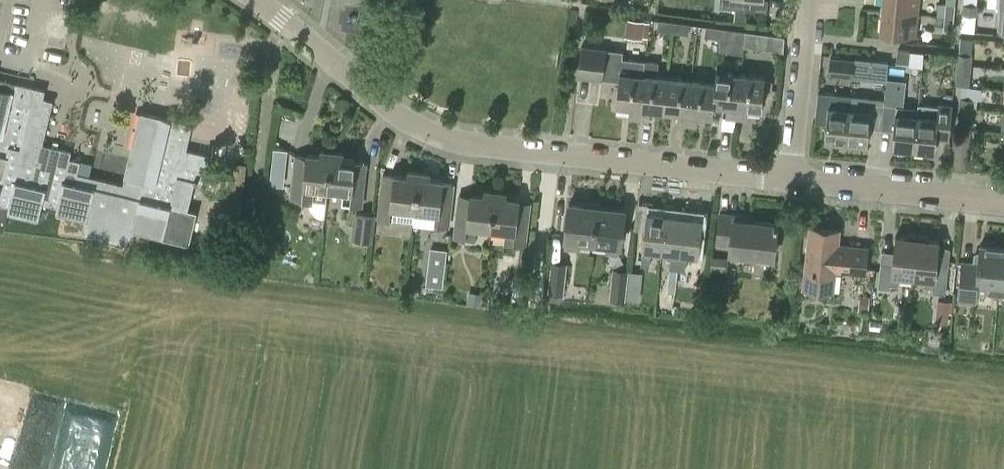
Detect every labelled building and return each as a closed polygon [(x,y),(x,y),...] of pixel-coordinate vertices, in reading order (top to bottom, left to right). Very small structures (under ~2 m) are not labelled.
[(721,5),(749,8),(750,0),(722,0),(721,5)] [(882,10),(919,13),(920,0),(884,0),(883,9),(882,9),(882,10)] [(947,2),(946,15),(955,16),(956,3),(947,2)] [(976,14),(977,4),(965,3),(964,13),(976,14)] [(919,13),(882,10),(883,10),(881,32),(927,36),(928,14),(919,13)] [(954,29),(955,16),(946,15),(944,28),(954,29)] [(628,19),(626,36),(642,39),(644,21),(628,19)] [(656,30),(673,32),(675,22),(658,19),(656,30)] [(689,24),(675,22),(673,32),(687,34),(689,24)] [(705,36),(721,38),(723,29),(706,26),(705,36)] [(737,31),(723,29),(721,38),(736,40),(737,31)] [(768,47),(770,32),(746,29),(744,45),(768,47)] [(975,52),(977,40),(960,38),(959,51),(975,52)] [(623,49),(582,43),(578,73),(620,79),(617,104),(630,105),(629,117),(639,118),(646,58),(623,56),(623,49)] [(909,64),(911,52),(899,51),(898,63),(909,64)] [(971,64),(972,54),(959,53),(958,62),(971,64)] [(651,108),(665,109),(668,75),(658,74),(659,60),(646,58),(639,118),(650,119),(651,108)] [(854,73),(855,61),(831,58),(830,70),(854,73)] [(855,61),(854,73),(866,74),(867,62),(855,61)] [(970,73),(971,64),(958,62),(957,72),(970,73)] [(887,64),(877,63),(876,76),(886,77),(887,64)] [(728,115),(737,116),(742,71),(718,69),(717,81),(715,104),(729,105),(728,115)] [(742,71),(737,116),(745,117),(746,107),(761,109),(765,74),(742,71)] [(678,122),(687,123),(692,78),(668,75),(665,109),(679,111),(678,122)] [(188,209),(195,180),(202,182),(209,154),(186,148),(192,123),(140,111),(122,184),(76,173),(79,160),(68,157),(70,150),(41,143),(52,99),(42,96),(44,88),(0,77),(0,230),(5,231),(10,211),(36,217),(40,202),(55,206),(54,210),(84,218),(81,231),(128,243),(132,228),(189,242),(197,211),(188,209)] [(717,81),(692,78),(687,123),(698,124),(699,113),(714,114),(715,104),(717,81)] [(886,79),(884,97),(884,103),(882,128),(894,129),(892,145),(914,147),(917,114),(918,108),(918,106),(899,104),(901,80),(886,79)] [(846,140),(849,110),(850,107),(851,94),(818,91),(815,121),(826,122),(825,138),(846,140)] [(884,103),(884,97),(851,94),(850,107),(849,110),(846,140),(868,143),(870,127),(882,128),(884,103)] [(960,106),(973,107),(974,98),(961,96),(960,106)] [(917,114),(914,147),(935,149),(936,137),(949,139),(953,104),(938,102),(938,104),(918,102),(918,106),(918,108),(917,114)] [(972,117),(973,107),(960,106),(959,115),(972,117)] [(957,137),(970,138),(971,129),(958,127),(957,137)] [(295,156),(290,196),(310,199),(310,201),(310,203),(310,205),(310,207),(311,209),(312,211),(314,212),(315,214),(317,215),(319,216),(321,216),(323,216),(325,200),(326,189),(330,156),(331,152),(321,150),(320,155),(307,153),(306,158),(295,156)] [(330,156),(326,189),(342,191),(341,202),(361,204),(366,164),(355,163),(355,159),(341,158),(341,153),(331,152),(330,156)] [(233,162),(231,179),(244,181),(246,163),(233,162)] [(413,221),(419,175),(419,171),(409,170),(408,175),(394,173),(394,174),(382,173),(377,217),(413,221)] [(419,171),(419,175),(413,221),(448,226),(453,184),(442,183),(442,179),(429,178),(430,172),(419,171)] [(490,229),(495,193),(495,190),(485,188),(484,194),(471,192),(470,196),(459,195),(453,236),(473,238),(474,227),(490,229)] [(495,190),(495,193),(490,229),(506,231),(504,241),(524,244),(530,203),(518,201),(519,197),(505,196),(506,191),(495,190)] [(575,239),(593,241),(597,203),(583,201),(583,204),(570,203),(564,246),(574,247),(575,239)] [(612,205),(597,203),(593,241),(611,244),(610,252),(620,253),(625,209),(611,208),(612,205)] [(651,249),(661,250),(666,213),(648,210),(640,264),(649,265),(651,249)] [(374,215),(355,212),(351,239),(371,242),(374,215)] [(684,215),(666,213),(661,250),(671,252),(669,268),(677,269),(684,215)] [(774,257),(778,223),(739,219),(739,215),(721,213),(717,243),(731,244),(730,252),(774,257)] [(703,218),(684,215),(677,269),(685,270),(687,254),(698,255),(703,218)] [(833,296),(836,269),(865,272),(868,247),(838,243),(839,229),(810,226),(803,293),(833,296)] [(913,275),(918,233),(907,232),(904,236),(896,235),(893,262),(881,261),(878,286),(891,287),(891,284),(899,284),(901,273),(913,275)] [(929,235),(918,233),(913,275),(924,276),(923,286),(933,287),(933,291),(945,293),(949,260),(937,258),(939,240),(931,239),(929,235)] [(1000,290),(1003,248),(1003,246),(980,244),(979,254),(975,253),(974,261),(963,260),(959,298),(976,300),(977,288),(1000,290)] [(429,269),(445,271),(448,249),(432,247),(429,269)] [(710,266),(723,267),(724,255),(711,254),(710,266)] [(563,291),(567,264),(551,262),(547,289),(563,291)] [(669,268),(668,280),(676,281),(677,269),(669,268)] [(625,298),(628,271),(613,269),(610,296),(625,298)] [(630,271),(627,299),(639,300),(642,273),(630,271)] [(515,280),(513,299),(523,300),(525,281),(515,280)] [(467,302),(481,304),(483,293),(469,291),(467,302)] [(869,296),(860,295),(858,309),(867,310),(869,296)] [(951,317),(952,305),(943,304),(941,315),(951,317)] [(898,307),(897,317),(905,318),(906,307),(898,307)] [(34,405),(60,409),(61,406),(85,410),(87,400),(36,393),(34,405)]
